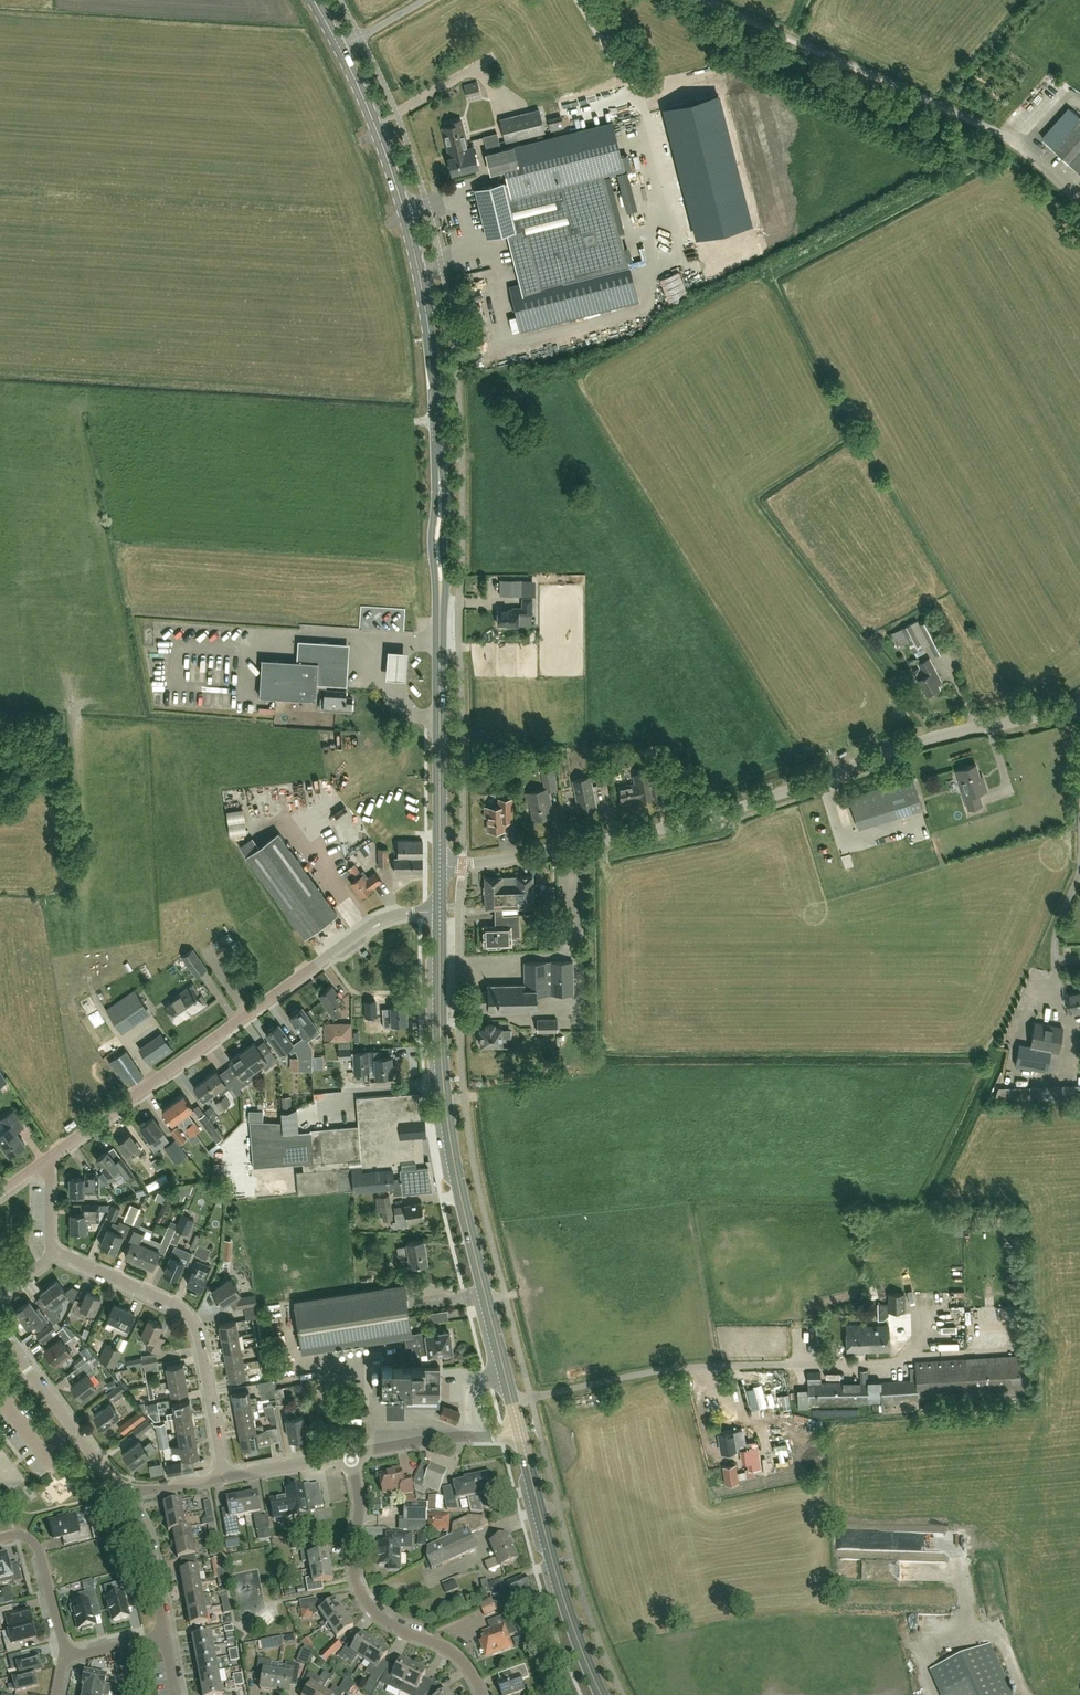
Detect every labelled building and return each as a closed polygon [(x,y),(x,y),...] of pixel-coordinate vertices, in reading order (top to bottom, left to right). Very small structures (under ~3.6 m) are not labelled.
[(467,95),(480,92),(477,82),(464,85),(467,95)] [(665,108),(697,237),(751,223),(718,94),(665,108)] [(538,109),(500,118),(506,142),(545,132),(538,109)] [(551,130),(564,126),(562,116),(548,119),(551,130)] [(468,147),(461,119),(451,122),(451,125),(442,127),(450,157),(448,157),(452,173),(478,167),(473,146),(468,147)] [(621,156),(612,122),(506,148),(486,153),(490,169),(496,168),(497,172),(505,170),(508,184),(505,185),(504,182),(476,189),(480,205),(488,237),(508,232),(521,283),(522,288),(511,291),(521,331),(602,311),(592,271),(610,266),(627,262),(624,249),(620,232),(606,176),(610,175),(617,173),(625,171),(621,156)] [(1057,150),(1079,171),(1079,124),(1057,150)] [(487,150),(500,147),(497,133),(484,136),(487,150)] [(658,151),(658,163),(672,162),(672,151),(658,151)] [(665,183),(677,181),(675,170),(664,171),(665,183)] [(459,215),(448,216),(449,225),(460,225),(459,215)] [(670,303),(689,295),(679,271),(660,279),(670,303)] [(479,298),(466,301),(468,308),(481,305),(479,298)] [(415,332),(421,348),(427,346),(421,330),(415,332)] [(500,579),(499,595),(522,595),(522,579),(500,579)] [(532,614),(532,598),(522,598),(522,607),(512,607),(512,609),(498,609),(498,624),(506,624),(506,625),(518,625),(518,614),(532,614)] [(944,650),(928,619),(919,623),(917,619),(891,633),(897,645),(907,640),(913,652),(929,644),(935,655),(944,650)] [(185,633),(190,639),(200,632),(195,625),(185,633)] [(213,637),(220,633),(216,627),(210,631),(213,637)] [(344,683),(347,645),(300,643),(299,661),(262,658),(259,696),(316,700),(317,681),(335,683),(335,682),(344,683)] [(408,648),(388,646),(386,675),(406,676),(408,648)] [(926,694),(939,687),(937,683),(941,681),(929,658),(918,663),(920,667),(913,670),(926,694)] [(353,679),(356,684),(364,679),(360,674),(353,679)] [(351,711),(352,697),(345,697),(346,691),(325,690),(324,698),(320,697),(319,707),(324,707),(324,709),(351,711)] [(259,699),(259,708),(275,709),(275,699),(259,699)] [(604,761),(596,762),(598,781),(607,780),(604,761)] [(551,805),(548,790),(557,789),(551,763),(541,765),(545,789),(526,793),(528,805),(531,804),(534,819),(551,816),(548,805),(551,805)] [(975,764),(956,770),(964,797),(967,806),(968,809),(982,805),(978,792),(987,790),(984,781),(981,782),(975,764)] [(653,779),(652,771),(633,776),(635,783),(619,786),(622,802),(624,801),(626,803),(632,802),(633,799),(657,794),(657,793),(664,791),(661,777),(653,779)] [(579,810),(596,807),(590,776),(573,780),(579,810)] [(850,795),(860,825),(922,808),(912,776),(850,795)] [(275,789),(266,790),(267,800),(276,799),(275,789)] [(499,807),(485,807),(485,816),(488,816),(488,830),(504,830),(504,821),(512,821),(512,814),(512,799),(511,799),(511,794),(505,794),(505,799),(499,799),(499,807)] [(243,808),(227,811),(230,836),(246,834),(243,808)] [(311,812),(314,818),(321,815),(319,809),(311,812)] [(477,809),(468,812),(472,823),(481,819),(477,809)] [(335,824),(345,848),(349,847),(350,849),(370,840),(359,814),(335,824)] [(332,831),(325,837),(330,843),(337,838),(332,831)] [(259,846),(246,855),(305,937),(337,913),(278,832),(259,846)] [(422,872),(422,840),(398,840),(398,857),(394,857),(394,872),(422,872)] [(378,866),(388,865),(388,848),(377,848),(378,866)] [(360,872),(354,864),(348,869),(356,878),(351,882),(361,896),(382,881),(375,872),(368,877),(363,870),(360,872)] [(518,907),(519,907),(533,906),(533,875),(517,876),(518,907)] [(519,914),(519,907),(518,907),(517,876),(516,876),(501,877),(501,876),(485,877),(485,908),(502,907),(503,915),(509,915),(509,914),(519,914)] [(535,913),(556,912),(556,902),(534,903),(535,913)] [(509,914),(509,915),(509,923),(500,923),(500,926),(483,926),(484,946),(487,946),(489,948),(497,947),(499,945),(512,945),(512,935),(518,935),(520,933),(520,914),(519,914),(509,914)] [(535,935),(556,935),(556,923),(535,923),(535,935)] [(193,949),(182,956),(189,966),(190,966),(196,975),(206,969),(199,959),(193,949)] [(573,994),(572,961),(550,961),(550,962),(546,962),(524,962),(524,983),(487,984),(487,991),(480,991),(480,1005),(487,1005),(487,1012),(532,1011),(532,1005),(536,1005),(536,995),(546,995),(546,994),(551,994),(551,995),(573,994)] [(176,998),(165,1006),(176,1022),(193,1010),(194,1012),(206,1003),(201,995),(198,997),(195,994),(198,992),(193,984),(183,991),(184,992),(182,993),(181,992),(180,993),(182,994),(176,998)] [(333,1018),(339,1013),(333,1006),(342,999),(332,985),(318,995),(324,1002),(323,1003),(333,1018)] [(122,1033),(151,1013),(134,989),(105,1008),(122,1033)] [(1067,994),(1070,1013),(1079,1012),(1079,992),(1067,994)] [(85,1005),(89,1013),(99,1007),(94,999),(85,1005)] [(366,1013),(376,1013),(375,1000),(365,1000),(366,1013)] [(391,1007),(382,1008),(383,1027),(397,1026),(404,1025),(404,1023),(407,1023),(405,1005),(391,1005),(391,1007)] [(293,1014),(289,1017),(303,1036),(304,1036),(307,1041),(312,1037),(308,1033),(316,1027),(302,1008),(298,1010),(297,1008),(292,1012),(293,1014)] [(537,1031),(557,1031),(556,1019),(536,1019),(537,1031)] [(324,1023),(325,1040),(352,1040),(351,1022),(327,1022),(327,1023),(324,1023)] [(1059,1052),(1063,1028),(1035,1022),(1030,1046),(1019,1044),(1015,1065),(1046,1071),(1047,1070),(1054,1072),(1058,1052),(1059,1052)] [(292,1044),(278,1024),(275,1027),(274,1025),(268,1029),(269,1031),(266,1033),(280,1053),(287,1048),(291,1053),(295,1049),(292,1044)] [(478,1036),(479,1043),(481,1043),(481,1044),(501,1043),(501,1037),(510,1037),(509,1030),(500,1030),(500,1027),(493,1027),(493,1024),(486,1024),(486,1028),(480,1028),(480,1036),(478,1036)] [(303,1036),(298,1040),(305,1050),(305,1057),(312,1057),(312,1056),(312,1047),(307,1041),(304,1036),(303,1036)] [(242,1051),(255,1069),(262,1064),(265,1069),(277,1060),(277,1059),(270,1049),(263,1054),(254,1042),(242,1051)] [(102,1049),(107,1057),(118,1051),(113,1043),(102,1049)] [(349,1043),(339,1043),(340,1057),(354,1057),(354,1067),(354,1071),(369,1070),(368,1051),(353,1052),(350,1052),(349,1043)] [(125,1086),(143,1075),(126,1050),(109,1062),(115,1070),(125,1086)] [(380,1050),(368,1051),(369,1070),(375,1070),(375,1076),(392,1075),(391,1056),(381,1057),(380,1050)] [(249,1073),(255,1069),(242,1051),(230,1060),(238,1072),(231,1077),(240,1088),(247,1083),(252,1080),(252,1077),(249,1073)] [(205,1078),(215,1092),(226,1083),(217,1070),(205,1078)] [(203,1100),(215,1092),(205,1078),(194,1087),(203,1100)] [(998,1087),(994,1101),(1060,1099),(1079,1098),(1079,1085),(998,1087)] [(415,1095),(415,1093),(356,1097),(358,1125),(320,1128),(320,1125),(311,1126),(311,1123),(249,1120),(253,1167),(295,1163),(304,1163),(304,1170),(296,1171),(298,1194),(393,1185),(394,1192),(402,1191),(430,1189),(432,1189),(428,1164),(416,1165),(413,1123),(417,1118),(415,1095)] [(173,1102),(183,1116),(194,1108),(184,1094),(173,1102)] [(220,1099),(225,1106),(231,1102),(225,1095),(220,1099)] [(220,1099),(215,1102),(220,1110),(225,1106),(220,1099)] [(189,1124),(183,1116),(173,1102),(162,1110),(172,1124),(178,1120),(190,1136),(195,1132),(189,1124)] [(213,1121),(218,1117),(210,1106),(205,1110),(213,1121)] [(302,1110),(304,1117),(316,1114),(314,1107),(302,1110)] [(25,1144),(13,1127),(21,1122),(13,1111),(2,1119),(7,1128),(0,1133),(0,1141),(9,1155),(25,1144)] [(205,1114),(200,1118),(218,1142),(223,1137),(205,1114)] [(153,1149),(168,1138),(162,1131),(163,1131),(153,1117),(140,1126),(150,1139),(148,1141),(153,1149)] [(195,1132),(200,1129),(194,1121),(189,1124),(195,1132)] [(170,1131),(175,1138),(180,1144),(186,1140),(176,1127),(170,1131)] [(135,1141),(129,1134),(118,1143),(128,1157),(136,1151),(140,1158),(146,1153),(136,1140),(135,1141)] [(175,1138),(163,1147),(172,1159),(175,1163),(187,1154),(184,1150),(179,1144),(180,1144),(175,1138)] [(107,1150),(96,1159),(105,1170),(103,1172),(110,1181),(121,1173),(127,1181),(135,1175),(121,1157),(115,1161),(107,1150)] [(156,1158),(151,1162),(157,1170),(163,1166),(156,1158)] [(70,1178),(70,1194),(72,1194),(72,1199),(84,1199),(84,1193),(92,1193),(99,1193),(98,1185),(105,1185),(98,1176),(95,1172),(88,1172),(85,1172),(85,1179),(83,1179),(83,1178),(70,1178)] [(393,1219),(389,1194),(375,1197),(377,1211),(381,1210),(383,1220),(393,1219)] [(393,1227),(408,1225),(408,1222),(416,1221),(416,1219),(424,1218),(421,1202),(404,1205),(404,1206),(393,1207),(395,1220),(392,1221),(393,1227)] [(122,1205),(116,1203),(115,1205),(112,1204),(106,1216),(116,1220),(120,1208),(122,1205)] [(87,1235),(87,1222),(99,1222),(99,1204),(81,1204),(81,1214),(70,1214),(70,1231),(78,1231),(78,1235),(87,1235)] [(179,1217),(175,1228),(181,1231),(187,1234),(194,1219),(196,1213),(184,1208),(181,1214),(179,1217)] [(131,1241),(125,1255),(140,1262),(150,1238),(153,1230),(140,1224),(144,1215),(138,1212),(132,1224),(126,1239),(131,1241)] [(108,1228),(101,1244),(116,1251),(122,1236),(125,1237),(130,1225),(119,1220),(117,1224),(113,1222),(110,1229),(108,1228)] [(169,1225),(161,1243),(163,1244),(167,1246),(170,1241),(175,1228),(170,1226),(169,1225)] [(150,1238),(140,1262),(153,1267),(158,1256),(159,1252),(163,1244),(161,1243),(150,1238)] [(230,1260),(231,1239),(224,1239),(223,1260),(230,1260)] [(426,1263),(423,1239),(407,1242),(408,1246),(397,1247),(398,1255),(409,1253),(411,1265),(426,1263)] [(195,1249),(193,1254),(206,1259),(211,1248),(199,1243),(198,1243),(195,1249)] [(175,1246),(164,1272),(177,1278),(183,1263),(187,1264),(192,1252),(176,1245),(175,1246)] [(187,1282),(201,1289),(211,1266),(197,1260),(192,1270),(187,1282)] [(240,1297),(238,1294),(240,1293),(231,1278),(212,1290),(221,1305),(229,1300),(234,1308),(257,1305),(255,1295),(240,1297)] [(54,1323),(60,1318),(56,1313),(63,1308),(58,1301),(67,1294),(57,1280),(41,1292),(52,1307),(46,1312),(54,1323)] [(411,1333),(404,1286),(295,1303),(302,1350),(397,1335),(397,1336),(404,1335),(404,1334),(411,1333)] [(94,1313),(100,1297),(87,1291),(82,1304),(74,1300),(69,1311),(83,1318),(87,1310),(94,1313)] [(877,1303),(877,1307),(878,1320),(884,1320),(889,1316),(888,1315),(888,1311),(904,1311),(904,1293),(887,1293),(887,1296),(887,1302),(877,1303)] [(35,1309),(29,1301),(16,1311),(21,1318),(17,1321),(23,1329),(27,1326),(28,1327),(35,1321),(40,1328),(49,1321),(38,1306),(35,1309)] [(108,1321),(108,1322),(113,1324),(114,1323),(114,1325),(126,1331),(134,1313),(114,1303),(107,1319),(108,1319),(108,1321)] [(272,1315),(281,1315),(280,1305),(271,1306),(272,1315)] [(430,1321),(448,1318),(447,1310),(429,1312),(430,1321)] [(158,1352),(162,1342),(156,1339),(162,1325),(148,1319),(141,1335),(150,1340),(147,1347),(158,1352)] [(236,1321),(219,1324),(222,1338),(239,1335),(236,1321)] [(41,1340),(56,1330),(51,1323),(37,1334),(41,1340)] [(868,1330),(868,1326),(867,1326),(867,1324),(846,1325),(847,1353),(864,1353),(864,1351),(866,1351),(866,1330),(868,1330)] [(866,1330),(866,1351),(889,1350),(889,1325),(868,1326),(868,1330),(866,1330)] [(46,1348),(44,1349),(55,1364),(71,1351),(64,1343),(71,1337),(63,1326),(53,1334),(51,1335),(55,1341),(46,1348)] [(407,1348),(452,1340),(451,1334),(449,1335),(448,1331),(426,1334),(426,1336),(418,1338),(417,1336),(405,1338),(407,1348)] [(239,1335),(222,1338),(224,1352),(241,1349),(239,1335)] [(452,1340),(407,1348),(409,1361),(421,1359),(420,1353),(422,1353),(424,1362),(430,1361),(429,1354),(451,1350),(451,1347),(452,1346),(452,1340)] [(107,1343),(99,1360),(114,1367),(122,1350),(116,1347),(107,1343)] [(241,1349),(224,1352),(227,1365),(244,1362),(241,1349)] [(383,1349),(374,1352),(376,1360),(385,1357),(383,1349)] [(155,1353),(142,1355),(142,1357),(144,1365),(158,1363),(156,1355),(155,1353)] [(867,1382),(867,1403),(868,1403),(881,1403),(882,1412),(918,1410),(917,1399),(1012,1393),(1024,1392),(1027,1392),(1025,1355),(1009,1356),(996,1356),(915,1361),(915,1368),(910,1368),(911,1380),(881,1382),(880,1382),(868,1382),(867,1382)] [(72,1383),(71,1384),(81,1398),(96,1386),(89,1377),(96,1372),(87,1360),(78,1367),(77,1367),(83,1375),(72,1383)] [(244,1362),(227,1365),(229,1379),(246,1376),(244,1362)] [(169,1380),(186,1377),(183,1363),(166,1366),(169,1380)] [(412,1366),(392,1365),(382,1365),(381,1379),(373,1379),(373,1390),(381,1390),(385,1390),(385,1406),(404,1406),(404,1395),(439,1395),(440,1366),(425,1366),(425,1365),(412,1365),(412,1366)] [(867,1403),(867,1382),(821,1382),(820,1372),(807,1372),(807,1383),(808,1389),(797,1389),(798,1409),(809,1408),(809,1404),(867,1403)] [(186,1377),(169,1380),(171,1394),(188,1391),(186,1377)] [(274,1388),(274,1387),(272,1379),(257,1382),(259,1390),(264,1389),(266,1397),(275,1395),(274,1388)] [(120,1383),(107,1393),(111,1399),(112,1398),(119,1393),(125,1389),(120,1383)] [(274,1388),(275,1395),(276,1404),(285,1402),(282,1387),(274,1388)] [(234,1407),(257,1402),(256,1396),(250,1397),(249,1389),(232,1392),(234,1407)] [(135,1399),(120,1410),(125,1417),(140,1406),(135,1399)] [(175,1417),(192,1414),(190,1400),(172,1403),(174,1412),(167,1413),(168,1419),(175,1417)] [(158,1402),(147,1404),(148,1413),(155,1420),(157,1420),(156,1412),(159,1411),(158,1402)] [(237,1420),(254,1417),(253,1409),(258,1408),(257,1402),(234,1407),(237,1420)] [(103,1427),(119,1415),(110,1403),(94,1415),(103,1427)] [(269,1414),(275,1413),(273,1404),(264,1405),(265,1415),(269,1414)] [(296,1417),(294,1408),(286,1409),(287,1418),(286,1418),(290,1439),(307,1436),(303,1415),(296,1417)] [(460,1412),(449,1408),(448,1410),(443,1408),(440,1416),(456,1422),(460,1412)] [(141,1411),(130,1419),(135,1426),(146,1417),(141,1411)] [(177,1431),(195,1428),(192,1414),(175,1417),(177,1431)] [(263,1429),(262,1424),(256,1425),(254,1417),(237,1420),(239,1434),(263,1429)] [(138,1436),(152,1425),(147,1418),(133,1429),(138,1436)] [(157,1434),(166,1433),(165,1422),(156,1424),(157,1434)] [(263,1429),(239,1434),(242,1448),(259,1445),(258,1438),(269,1436),(270,1443),(280,1441),(277,1426),(263,1429)] [(180,1445),(197,1441),(195,1428),(177,1431),(180,1444),(180,1445)] [(742,1429),(719,1433),(722,1451),(735,1449),(735,1451),(740,1450),(742,1463),(748,1462),(749,1468),(745,1469),(745,1471),(737,1473),(736,1465),(722,1467),(725,1483),(738,1481),(738,1479),(755,1476),(754,1469),(760,1468),(758,1454),(757,1446),(749,1447),(749,1443),(745,1444),(745,1443),(742,1429)] [(169,1446),(166,1433),(157,1434),(160,1448),(163,1448),(169,1446)] [(155,1448),(159,1445),(156,1437),(150,1441),(143,1447),(139,1441),(123,1453),(133,1466),(149,1454),(148,1453),(155,1448)] [(169,1446),(163,1448),(165,1458),(171,1457),(170,1452),(172,1452),(181,1451),(182,1459),(200,1456),(197,1441),(180,1445),(180,1444),(169,1446)] [(39,1457),(31,1461),(40,1475),(47,1471),(39,1457)] [(167,1475),(182,1472),(180,1462),(166,1465),(167,1475)] [(439,1492),(447,1472),(423,1463),(414,1485),(415,1491),(425,1495),(428,1488),(439,1492)] [(400,1471),(399,1468),(389,1470),(389,1473),(379,1475),(382,1493),(400,1489),(401,1495),(413,1493),(410,1477),(402,1479),(401,1471),(400,1471)] [(495,1492),(491,1476),(465,1481),(465,1483),(455,1485),(455,1486),(443,1488),(447,1510),(458,1511),(455,1500),(468,1498),(471,1512),(483,1513),(479,1496),(495,1492)] [(62,1484),(51,1491),(58,1502),(69,1494),(62,1484)] [(319,1484),(302,1487),(307,1513),(315,1512),(315,1509),(323,1507),(319,1484)] [(288,1498),(270,1501),(274,1519),(307,1513),(302,1487),(300,1488),(300,1487),(286,1490),(288,1498)] [(257,1494),(242,1497),(245,1516),(253,1514),(256,1532),(257,1531),(269,1529),(270,1529),(267,1516),(261,1517),(257,1494)] [(231,1523),(224,1524),(226,1537),(240,1535),(237,1517),(245,1516),(242,1497),(226,1500),(231,1523)] [(427,1512),(442,1513),(443,1497),(428,1497),(427,1512)] [(381,1500),(372,1500),(372,1510),(381,1510),(381,1500)] [(166,1518),(183,1515),(181,1501),(163,1504),(166,1518)] [(205,1513),(212,1512),(210,1501),(203,1502),(205,1513)] [(414,1504),(406,1504),(404,1504),(404,1522),(426,1522),(426,1505),(414,1504)] [(208,1524),(214,1523),(213,1518),(212,1512),(205,1513),(208,1524)] [(186,1529),(186,1528),(183,1515),(166,1518),(168,1532),(173,1532),(173,1531),(186,1529)] [(447,1531),(448,1517),(430,1515),(429,1530),(447,1531)] [(49,1523),(54,1540),(76,1534),(78,1543),(91,1539),(87,1525),(78,1527),(75,1516),(49,1523)] [(432,1570),(476,1549),(470,1534),(488,1526),(484,1517),(470,1516),(451,1525),(452,1536),(428,1547),(427,1559),(432,1570)] [(316,1541),(312,1518),(301,1520),(304,1540),(311,1541),(311,1542),(316,1541)] [(426,1522),(408,1522),(408,1532),(426,1532),(426,1522)] [(210,1535),(216,1534),(214,1523),(208,1524),(210,1535)] [(175,1545),(193,1542),(190,1528),(186,1528),(186,1529),(173,1531),(173,1532),(175,1545)] [(216,1534),(210,1535),(212,1547),(218,1545),(216,1534)] [(379,1545),(378,1565),(390,1565),(390,1570),(399,1570),(400,1548),(411,1548),(411,1545),(411,1537),(411,1535),(386,1535),(386,1545),(379,1545)] [(507,1537),(507,1535),(490,1543),(496,1558),(484,1563),(488,1572),(500,1566),(500,1567),(517,1560),(511,1545),(512,1544),(509,1536),(507,1537)] [(228,1547),(239,1545),(237,1538),(227,1540),(228,1547)] [(193,1542),(175,1545),(178,1559),(195,1556),(193,1542)] [(310,1570),(330,1566),(327,1552),(317,1554),(316,1547),(300,1550),(302,1563),(309,1562),(310,1570)] [(0,1558),(0,1585),(13,1581),(14,1584),(23,1581),(19,1569),(11,1571),(7,1556),(0,1558)] [(214,1559),(217,1578),(224,1577),(223,1569),(220,1558),(214,1559)] [(330,1566),(310,1570),(312,1578),(305,1579),(308,1593),(323,1590),(322,1582),(333,1580),(330,1566)] [(182,1585),(200,1582),(197,1568),(180,1571),(182,1585)] [(238,1578),(245,1610),(255,1608),(254,1606),(266,1603),(259,1573),(238,1578)] [(513,1597),(530,1590),(524,1576),(507,1584),(500,1587),(504,1595),(511,1592),(513,1597)] [(224,1577),(217,1578),(219,1587),(225,1585),(226,1585),(224,1577)] [(484,1595),(490,1593),(487,1580),(481,1581),(484,1595)] [(490,1592),(498,1588),(495,1581),(488,1584),(490,1592)] [(106,1598),(109,1612),(111,1612),(113,1622),(129,1618),(124,1600),(133,1597),(132,1595),(123,1582),(112,1585),(115,1596),(106,1598)] [(185,1599),(203,1595),(200,1582),(182,1585),(185,1599)] [(458,1582),(447,1584),(449,1592),(460,1590),(458,1582)] [(80,1602),(72,1604),(72,1606),(70,1607),(71,1614),(74,1613),(78,1630),(82,1629),(82,1631),(92,1629),(91,1626),(95,1625),(90,1608),(98,1606),(94,1591),(78,1595),(80,1602)] [(187,1612),(205,1609),(203,1595),(185,1599),(187,1612)] [(229,1604),(227,1596),(221,1597),(222,1606),(229,1604)] [(316,1599),(299,1602),(300,1608),(301,1611),(309,1609),(310,1611),(312,1615),(313,1616),(319,1612),(325,1621),(319,1625),(322,1629),(328,1625),(344,1614),(336,1601),(323,1609),(316,1599)] [(484,1617),(496,1611),(491,1601),(479,1606),(484,1617)] [(229,1604),(222,1606),(224,1614),(231,1613),(229,1604)] [(0,1610),(0,1621),(1,1624),(7,1622),(9,1630),(32,1624),(32,1625),(33,1624),(29,1610),(14,1614),(12,1608),(12,1607),(9,1607),(0,1610)] [(205,1609),(187,1612),(190,1626),(208,1623),(205,1609)] [(493,1654),(511,1647),(507,1637),(509,1636),(508,1634),(519,1630),(513,1613),(499,1618),(502,1627),(482,1634),(484,1640),(480,1641),(485,1654),(492,1651),(493,1654)] [(328,1625),(337,1638),(353,1627),(344,1614),(328,1625)] [(462,1617),(453,1623),(457,1629),(466,1624),(462,1617)] [(10,1639),(4,1640),(7,1653),(22,1650),(20,1642),(35,1638),(32,1625),(32,1624),(9,1630),(8,1630),(10,1639)] [(194,1650),(213,1646),(211,1634),(192,1637),(194,1650)] [(364,1661),(375,1644),(363,1636),(353,1650),(346,1646),(338,1657),(345,1662),(347,1660),(352,1664),(358,1656),(364,1661)] [(272,1639),(273,1649),(282,1647),(283,1637),(272,1639)] [(326,1663),(342,1647),(336,1641),(319,1657),(326,1663)] [(375,1644),(364,1661),(370,1665),(365,1672),(371,1676),(369,1678),(376,1683),(384,1672),(378,1668),(382,1660),(387,1653),(375,1644)] [(930,1670),(941,1694),(1012,1694),(990,1644),(930,1670)] [(197,1662),(216,1659),(213,1646),(194,1650),(197,1662)] [(307,1666),(312,1653),(303,1650),(301,1649),(297,1662),(307,1666)] [(20,1676),(41,1670),(38,1656),(23,1660),(21,1654),(8,1657),(10,1664),(11,1669),(18,1667),(20,1675),(20,1676)] [(199,1675),(218,1671),(216,1659),(197,1662),(199,1675)] [(259,1659),(256,1674),(263,1675),(262,1683),(260,1690),(274,1692),(278,1673),(279,1665),(279,1664),(272,1662),(272,1661),(259,1659)] [(386,1669),(379,1683),(388,1687),(389,1685),(401,1690),(404,1684),(413,1666),(400,1660),(394,1673),(386,1669)] [(119,1678),(127,1676),(123,1663),(116,1665),(119,1678)] [(278,1673),(274,1692),(288,1694),(291,1678),(298,1679),(300,1666),(286,1663),(284,1674),(278,1673)] [(401,1690),(411,1694),(424,1694),(428,1691),(419,1686),(426,1672),(413,1666),(404,1684),(401,1690)] [(523,1690),(520,1681),(528,1678),(524,1666),(509,1671),(511,1678),(498,1683),(502,1694),(509,1694),(523,1690)] [(20,1676),(20,1675),(12,1677),(14,1685),(8,1686),(9,1690),(16,1692),(37,1686),(34,1673),(41,1671),(41,1670),(20,1676)] [(83,1686),(109,1691),(110,1686),(105,1685),(106,1677),(97,1675),(98,1673),(90,1671),(89,1674),(85,1673),(83,1686)] [(201,1687),(220,1684),(218,1671),(199,1675),(201,1687)] [(322,1690),(316,1687),(320,1679),(310,1672),(303,1684),(309,1687),(304,1694),(319,1694),(322,1690)] [(339,1690),(333,1686),(328,1694),(322,1690),(319,1694),(343,1694),(345,1694),(348,1694),(355,1687),(345,1679),(339,1690)] [(201,1687),(203,1694),(222,1694),(220,1684),(201,1687)] [(109,1691),(83,1686),(83,1687),(85,1687),(83,1694),(109,1694),(109,1691)]
